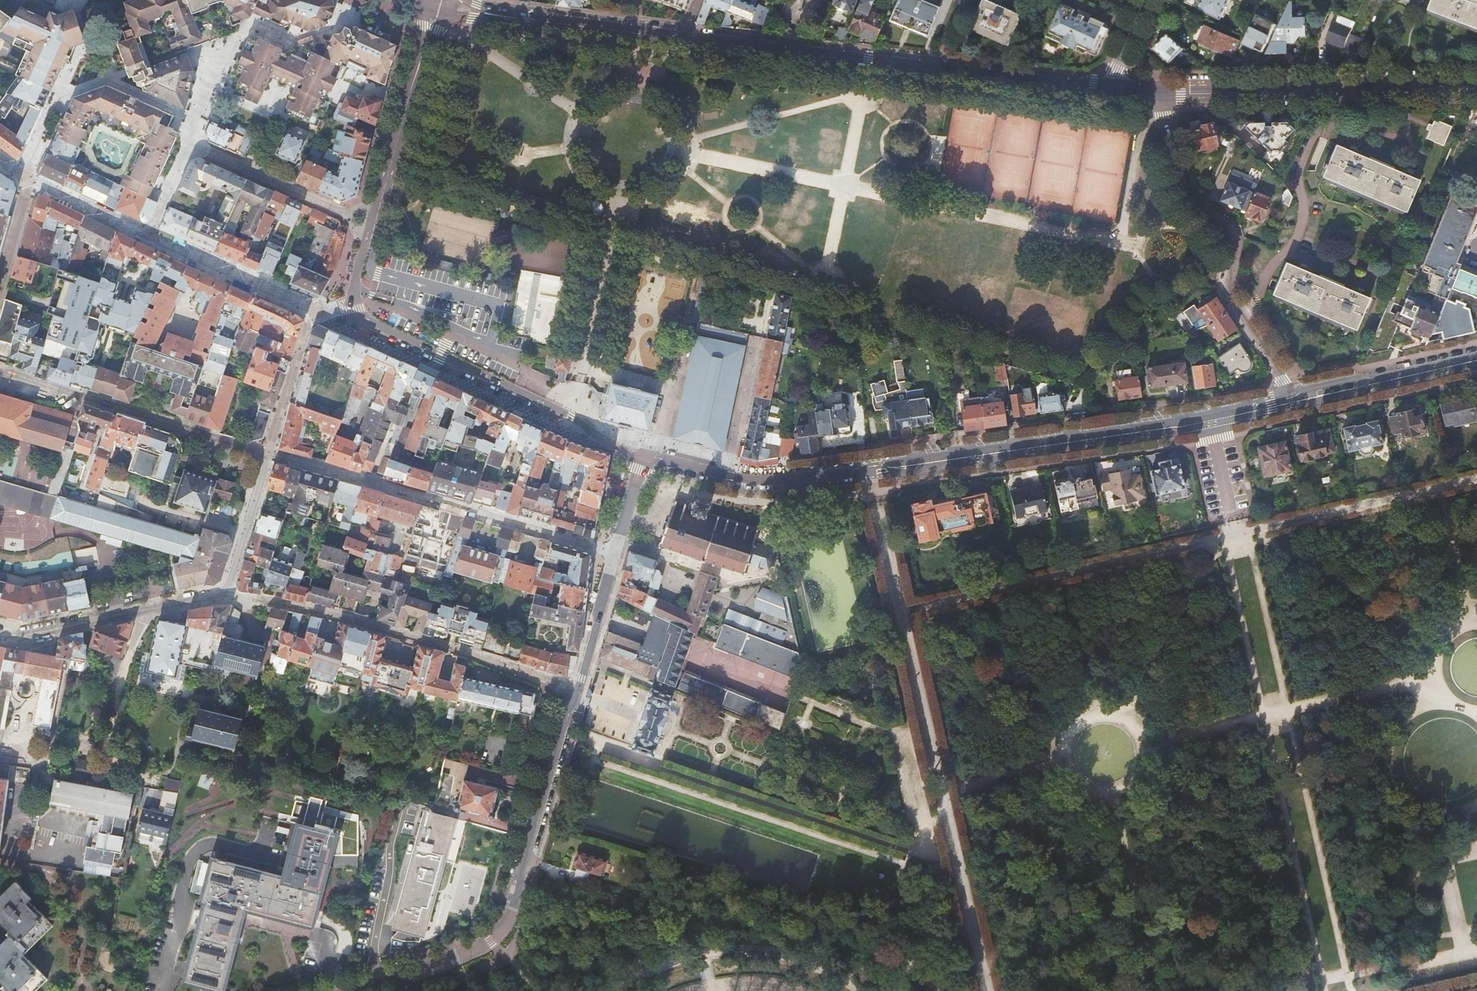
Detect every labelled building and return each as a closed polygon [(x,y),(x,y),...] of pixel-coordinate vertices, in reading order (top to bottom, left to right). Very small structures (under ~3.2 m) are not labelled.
[(10,21),(2,32),(16,39),(30,45),(27,52),(22,62),(27,64),(21,78),(50,91),(61,67),(65,68),(66,64),(70,63),(68,60),(75,45),(85,42),(73,10),(64,13),(63,13),(52,9),(33,0),(25,0),(10,21)] [(124,30),(128,40),(117,44),(126,71),(129,78),(133,77),(135,82),(136,81),(138,85),(142,87),(150,91),(149,93),(185,109),(193,71),(187,54),(151,67),(150,63),(148,60),(173,51),(172,49),(233,26),(240,23),(242,20),(250,17),(252,13),(252,12),(260,16),(279,24),(282,19),(292,24),(309,31),(329,24),(328,20),(334,5),(333,4),(334,4),(333,0),(270,0),(268,5),(264,3),(257,0),(130,0),(129,0),(125,2),(128,9),(126,12),(132,27),(124,30)] [(569,7),(581,9),(584,0),(571,0),(569,7)] [(685,12),(690,0),(654,0),(685,12)] [(733,0),(705,0),(696,24),(704,25),(711,7),(727,13),(733,0)] [(727,13),(722,27),(730,28),(731,21),(731,19),(730,18),(731,14),(735,16),(751,22),(752,21),(759,24),(765,26),(769,13),(770,10),(756,4),(758,0),(733,0),(727,13)] [(834,1),(832,5),(851,12),(856,0),(834,0),(834,1)] [(870,0),(862,0),(854,19),(849,32),(850,33),(855,36),(856,35),(859,37),(859,35),(875,41),(885,17),(884,17),(878,14),(868,10),(871,3),(872,1),(870,0)] [(889,21),(927,37),(939,7),(921,0),(898,0),(889,21)] [(1001,6),(997,4),(989,0),(986,0),(975,27),(1011,43),(1021,20),(1024,21),(1025,19),(1022,18),(1023,15),(1001,6)] [(1229,0),(1205,0),(1200,10),(1221,19),(1229,0)] [(1430,10),(1476,29),(1476,0),(1433,0),(1430,10)] [(1292,3),(1290,2),(1267,53),(1283,54),(1283,42),(1287,42),(1294,42),(1298,36),(1306,36),(1306,28),(1307,28),(1306,21),(1294,21),(1294,20),(1292,20),(1292,3)] [(880,7),(871,3),(868,10),(878,14),(880,7)] [(1072,22),(1074,18),(1076,12),(1061,5),(1044,45),(1057,51),(1061,49),(1063,46),(1078,53),(1081,47),(1097,54),(1108,28),(1109,27),(1094,20),(1091,26),(1089,30),(1072,22)] [(1081,11),(1077,19),(1088,24),(1091,16),(1081,11)] [(2,32),(10,21),(9,21),(0,14),(0,35),(2,32)] [(1258,16),(1244,45),(1255,50),(1256,50),(1262,53),(1266,45),(1274,27),(1268,24),(1269,21),(1258,16)] [(1077,19),(1074,18),(1072,22),(1089,30),(1091,26),(1088,24),(1077,19)] [(1350,34),(1352,30),(1334,22),(1325,40),(1333,43),(1333,42),(1341,45),(1340,47),(1344,48),(1350,34)] [(392,43),(388,35),(379,31),(372,28),(363,24),(350,29),(345,27),(343,32),(334,35),(328,46),(314,40),(295,47),(290,58),(280,53),(283,45),(261,35),(257,43),(252,41),(248,39),(232,75),(236,77),(237,77),(242,80),(247,95),(258,100),(263,90),(266,84),(269,76),(280,80),(286,83),(296,88),(292,95),(290,101),(285,112),(288,114),(307,122),(312,112),(318,114),(324,100),(318,98),(323,87),(329,90),(330,89),(331,90),(336,80),(334,79),(340,65),(372,79),(375,79),(377,78),(380,77),(382,76),(385,73),(387,69),(388,67),(390,68),(390,66),(393,56),(393,55),(396,47),(394,44),(392,43)] [(1010,46),(1011,43),(975,27),(973,30),(1010,46)] [(1207,27),(1199,42),(1233,57),(1240,42),(1207,27)] [(1081,47),(1078,53),(1085,56),(1088,53),(1096,57),(1099,56),(1110,31),(1109,28),(1108,28),(1097,54),(1081,47)] [(833,36),(832,41),(844,43),(845,42),(847,36),(841,35),(842,34),(837,33),(833,36)] [(1369,42),(1350,34),(1344,48),(1361,55),(1361,56),(1363,57),(1369,42)] [(1171,64),(1185,49),(1169,35),(1155,50),(1171,64)] [(0,102),(0,148),(8,153),(17,160),(50,91),(21,78),(18,77),(4,95),(5,96),(0,102)] [(237,77),(232,88),(236,90),(247,95),(242,80),(237,77)] [(58,132),(56,136),(72,144),(79,147),(81,142),(87,145),(95,127),(102,125),(135,140),(140,142),(123,180),(120,186),(122,187),(125,189),(125,188),(148,199),(163,166),(175,138),(172,136),(174,131),(167,128),(172,117),(138,102),(139,101),(106,87),(74,99),(66,115),(64,120),(61,119),(55,130),(58,132)] [(234,94),(245,99),(247,95),(236,90),(234,94)] [(367,107),(370,101),(349,92),(344,104),(341,102),(338,103),(332,119),(334,120),(335,120),(348,125),(355,128),(359,117),(341,109),(347,98),(367,107)] [(375,124),(381,101),(371,97),(370,101),(367,107),(347,98),(341,109),(359,117),(375,124)] [(222,127),(208,121),(204,130),(209,142),(235,154),(237,149),(242,151),(241,153),(240,156),(244,158),(254,135),(252,134),(253,132),(225,119),(222,127)] [(1190,133),(1189,135),(1190,140),(1192,141),(1193,141),(1195,151),(1211,148),(1212,153),(1218,152),(1212,124),(1202,126),(1201,120),(1200,120),(1200,123),(1190,125),(1191,132),(1190,133)] [(1248,122),(1245,126),(1244,127),(1268,151),(1269,152),(1271,150),(1276,150),(1278,152),(1278,151),(1287,143),(1284,139),(1294,130),(1291,127),(1286,122),(1281,122),(1261,122),(1248,122)] [(1433,124),(1428,143),(1445,148),(1451,129),(1433,124)] [(371,139),(371,135),(365,134),(354,130),(355,128),(348,125),(347,129),(346,132),(345,132),(339,156),(364,162),(368,150),(370,143),(371,139)] [(1232,135),(1228,131),(1222,143),(1227,145),(1231,137),(1232,135)] [(283,135),(279,133),(271,152),(276,154),(275,155),(295,163),(305,141),(285,132),(283,135)] [(56,136),(39,173),(64,185),(71,169),(73,164),(74,164),(76,160),(75,160),(66,156),(72,144),(56,136)] [(1236,140),(1231,137),(1227,145),(1232,148),(1236,140)] [(79,147),(72,144),(66,156),(75,160),(81,148),(79,147)] [(1336,145),(1322,175),(1405,212),(1418,181),(1336,145)] [(355,196),(364,162),(339,156),(339,155),(328,149),(324,158),(340,165),(337,175),(316,166),(323,150),(321,149),(313,146),(312,146),(303,167),(304,167),(297,182),(341,202),(355,196)] [(203,181),(210,184),(218,167),(201,159),(189,163),(177,189),(196,197),(203,181)] [(304,167),(303,167),(298,164),(294,169),(290,178),(297,182),(304,167)] [(1272,169),(1266,164),(1265,167),(1261,176),(1268,179),(1273,171),(1272,169)] [(194,219),(185,240),(214,252),(228,221),(246,179),(218,167),(210,184),(221,189),(220,190),(227,193),(214,221),(205,217),(203,223),(194,219)] [(71,169),(64,185),(81,193),(89,175),(88,174),(87,174),(87,175),(87,176),(71,169)] [(81,193),(116,210),(124,193),(120,191),(122,187),(120,186),(107,178),(107,179),(104,184),(97,181),(98,178),(100,179),(101,179),(102,177),(102,176),(91,172),(90,172),(89,175),(81,193)] [(8,217),(16,189),(13,183),(3,175),(0,173),(0,215),(8,217)] [(1220,201),(1246,212),(1254,193),(1258,185),(1231,174),(1220,201)] [(1448,178),(1440,174),(1436,184),(1444,187),(1448,178)] [(246,179),(228,221),(233,223),(237,225),(251,193),(258,196),(242,232),(254,237),(261,222),(274,192),(246,179)] [(148,222),(157,203),(148,199),(125,188),(125,189),(124,193),(116,210),(145,223),(148,222)] [(1282,203),(1289,208),(1292,199),(1287,190),(1282,195),(1282,203)] [(288,198),(274,192),(261,222),(270,226),(277,210),(282,212),(288,198)] [(1246,212),(1245,215),(1259,222),(1260,220),(1261,220),(1270,200),(1254,193),(1246,212)] [(37,262),(51,267),(52,266),(58,268),(67,271),(68,270),(73,254),(72,254),(76,240),(67,238),(64,239),(62,245),(58,259),(49,256),(53,242),(55,232),(54,232),(55,229),(57,230),(57,229),(62,228),(67,228),(68,225),(79,230),(84,216),(72,210),(40,196),(34,198),(17,255),(33,260),(33,261),(37,262)] [(1419,303),(1418,305),(1412,319),(1409,327),(1410,328),(1410,329),(1411,332),(1417,335),(1421,334),(1421,333),(1429,336),(1430,334),(1457,269),(1452,267),(1476,207),(1450,196),(1422,265),(1427,267),(1424,274),(1429,276),(1427,281),(1428,284),(1425,286),(1422,292),(1443,302),(1442,304),(1433,300),(1429,307),(1419,303)] [(303,205),(288,198),(282,212),(279,218),(290,223),(294,225),(303,205)] [(160,229),(185,240),(194,219),(169,208),(160,229)] [(307,222),(316,226),(317,224),(321,213),(313,209),(307,222)] [(317,224),(323,226),(328,216),(321,213),(317,224)] [(8,218),(8,217),(0,215),(0,246),(8,218)] [(73,254),(68,270),(79,274),(87,250),(82,248),(84,242),(85,240),(87,242),(90,243),(89,246),(94,248),(95,245),(103,249),(95,271),(102,274),(105,264),(116,232),(84,216),(79,230),(76,240),(72,254),(73,254)] [(323,226),(329,228),(334,218),(328,216),(323,226)] [(334,218),(329,228),(336,230),(339,222),(339,221),(334,218)] [(228,221),(214,252),(243,264),(252,243),(239,238),(229,233),(230,231),(233,223),(228,221)] [(252,243),(243,264),(257,269),(264,254),(263,254),(261,252),(260,255),(257,254),(260,247),(258,246),(261,239),(264,240),(270,226),(261,222),(254,237),(252,243)] [(294,276),(290,283),(320,296),(335,270),(345,234),(339,222),(336,230),(329,246),(324,259),(320,257),(313,272),(299,265),(301,259),(291,254),(286,265),(289,266),(287,273),(294,276)] [(317,224),(316,226),(310,238),(329,246),(336,230),(329,228),(323,226),(317,224)] [(182,263),(146,246),(116,232),(105,264),(102,274),(100,282),(97,290),(92,306),(96,307),(95,311),(100,313),(98,319),(89,316),(85,326),(99,331),(100,329),(97,328),(99,322),(107,325),(116,328),(128,332),(135,334),(142,321),(144,317),(148,308),(151,303),(157,292),(159,288),(161,283),(169,287),(173,278),(178,280),(187,265),(182,263)] [(239,238),(252,243),(254,237),(242,232),(239,238)] [(264,254),(257,269),(272,275),(287,241),(280,238),(272,256),(268,255),(275,240),(271,238),(270,237),(263,254),(264,254)] [(62,245),(53,242),(49,256),(58,259),(62,245)] [(17,255),(12,276),(31,281),(37,262),(33,261),(33,260),(17,255)] [(1272,293),(1285,298),(1293,302),(1320,314),(1327,317),(1356,329),(1369,297),(1339,284),(1331,280),(1304,269),(1299,266),(1287,261),(1272,293)] [(229,286),(187,265),(178,280),(173,278),(169,287),(161,283),(159,288),(163,290),(161,294),(157,292),(151,303),(155,305),(153,310),(148,308),(144,317),(148,319),(146,324),(142,321),(135,334),(134,337),(138,339),(136,343),(151,348),(175,302),(177,303),(186,285),(199,291),(195,300),(201,303),(197,310),(199,313),(203,315),(196,332),(198,333),(195,344),(168,334),(165,343),(161,345),(159,351),(202,365),(229,286)] [(58,268),(57,274),(55,277),(64,280),(75,283),(66,311),(55,308),(49,306),(47,313),(53,315),(46,339),(78,349),(85,326),(89,316),(92,306),(97,290),(100,282),(67,272),(67,271),(58,268)] [(520,269),(513,328),(534,330),(533,339),(554,341),(561,273),(520,269)] [(1430,334),(1440,332),(1441,339),(1473,333),(1468,309),(1449,302),(1454,290),(1461,293),(1476,299),(1476,277),(1457,269),(1430,334)] [(1398,323),(1409,327),(1412,319),(1418,305),(1419,303),(1408,298),(1410,293),(1405,291),(1406,290),(1407,291),(1411,280),(1404,277),(1404,275),(1401,274),(1373,338),(1372,338),(1368,348),(1372,350),(1371,353),(1387,349),(1398,323)] [(55,308),(66,311),(75,283),(64,280),(59,297),(55,308)] [(141,290),(141,289),(135,286),(131,297),(133,298),(135,292),(139,290),(141,290)] [(247,294),(229,286),(202,365),(201,368),(222,375),(223,375),(232,345),(233,341),(230,339),(218,335),(220,329),(222,329),(226,317),(229,318),(235,304),(238,305),(226,332),(232,335),(236,325),(240,327),(254,297),(247,294)] [(783,338),(792,299),(776,294),(767,339),(782,343),(795,347),(796,341),(783,338)] [(267,302),(254,297),(240,327),(252,332),(257,334),(265,317),(284,326),(286,332),(286,335),(283,334),(280,343),(276,341),(278,336),(273,334),(272,337),(269,335),(267,338),(264,345),(262,348),(277,355),(289,361),(303,321),(297,315),(267,302)] [(5,300),(0,316),(0,340),(13,344),(20,318),(20,317),(20,318),(23,306),(5,300)] [(1226,315),(1216,300),(1197,312),(1207,327),(1226,315)] [(1153,306),(1146,316),(1152,321),(1160,310),(1153,306)] [(1226,315),(1207,327),(1218,341),(1236,330),(1226,315)] [(20,318),(13,344),(12,348),(11,348),(8,357),(24,362),(25,362),(26,358),(30,359),(28,363),(38,366),(40,357),(41,358),(42,353),(42,352),(45,340),(35,337),(39,324),(20,318)] [(748,335),(699,324),(689,370),(677,422),(676,429),(673,439),(722,452),(747,335),(748,335)] [(1185,327),(1186,335),(1187,335),(1194,332),(1193,324),(1185,327)] [(308,364),(305,372),(314,375),(315,370),(317,365),(320,356),(321,354),(328,330),(319,325),(312,330),(308,345),(313,347),(311,355),(308,364)] [(99,331),(85,326),(78,349),(77,353),(74,360),(76,361),(72,376),(69,387),(73,388),(77,388),(81,388),(84,387),(90,389),(97,368),(97,367),(86,363),(87,363),(88,363),(89,362),(89,361),(90,361),(90,360),(90,359),(90,358),(89,358),(89,357),(88,356),(87,356),(91,357),(99,331)] [(254,409),(244,441),(250,442),(263,438),(271,414),(274,404),(278,392),(279,392),(289,361),(277,355),(262,348),(264,345),(256,342),(257,341),(254,340),(257,334),(252,332),(240,327),(236,336),(232,335),(230,339),(233,341),(232,345),(248,353),(249,352),(254,354),(255,357),(253,357),(245,381),(265,388),(258,410),(254,409)] [(317,365),(315,370),(319,371),(331,363),(332,360),(333,358),(350,365),(349,368),(347,371),(344,378),(350,381),(350,380),(355,381),(368,347),(338,334),(328,330),(321,354),(320,356),(317,365)] [(46,339),(45,340),(42,352),(42,353),(60,358),(56,371),(72,376),(76,361),(74,360),(74,361),(68,359),(70,351),(77,353),(78,349),(46,339)] [(782,343),(767,339),(766,340),(755,395),(771,399),(775,379),(778,380),(779,374),(776,374),(782,343)] [(136,343),(131,341),(122,374),(143,381),(147,371),(151,369),(155,370),(169,375),(173,376),(175,380),(172,391),(178,393),(173,405),(173,406),(174,408),(174,410),(175,412),(176,414),(186,417),(185,420),(193,422),(204,426),(205,426),(219,385),(204,381),(197,379),(198,377),(201,368),(202,365),(159,351),(151,348),(136,343)] [(1239,344),(1217,358),(1228,375),(1237,370),(1238,371),(1239,372),(1241,372),(1242,373),(1243,373),(1245,373),(1246,372),(1247,372),(1248,371),(1249,370),(1250,369),(1250,367),(1250,366),(1250,365),(1250,364),(1250,362),(1249,361),(1246,357),(1247,356),(1239,344)] [(378,393),(373,404),(372,407),(384,411),(386,403),(389,397),(402,363),(368,347),(355,381),(355,382),(366,387),(374,367),(387,373),(378,393)] [(1205,351),(1190,356),(1192,368),(1195,388),(1214,386),(1211,366),(1197,368),(1196,361),(1206,360),(1205,351)] [(549,356),(546,368),(568,372),(569,364),(570,359),(556,356),(556,357),(549,356)] [(35,374),(35,376),(47,380),(50,369),(45,367),(48,359),(41,358),(40,357),(38,366),(35,374)] [(25,362),(24,362),(22,370),(35,374),(38,366),(28,363),(30,359),(26,358),(25,362)] [(906,390),(902,360),(894,361),(897,383),(898,390),(886,392),(885,378),(871,380),(873,389),(875,399),(872,400),(873,405),(875,409),(876,411),(884,410),(885,416),(889,416),(890,429),(902,427),(901,426),(910,425),(910,426),(911,426),(909,412),(908,402),(907,394),(906,390)] [(1148,369),(1146,369),(1149,388),(1186,382),(1183,360),(1171,362),(1172,366),(1151,369),(1151,367),(1148,368),(1148,369)] [(406,365),(402,363),(389,397),(399,400),(406,385),(410,387),(417,370),(406,365)] [(97,368),(90,389),(99,392),(100,391),(106,393),(114,395),(114,397),(119,398),(126,400),(127,400),(128,400),(129,400),(130,399),(131,398),(132,397),(137,383),(121,377),(122,375),(97,367),(97,368)] [(998,382),(1008,381),(1006,367),(996,368),(998,382)] [(437,380),(417,370),(410,387),(415,389),(408,409),(409,409),(406,416),(409,417),(411,411),(413,412),(418,400),(417,398),(419,394),(421,392),(426,394),(405,448),(415,452),(422,435),(437,394),(430,392),(437,380)] [(1141,396),(1138,378),(1132,379),(1130,370),(1116,372),(1118,381),(1116,381),(1119,400),(1141,396)] [(301,386),(295,405),(304,408),(306,400),(311,387),(312,384),(315,375),(314,375),(305,372),(303,379),(301,386)] [(219,385),(205,426),(220,430),(221,431),(237,380),(223,375),(222,375),(220,382),(219,385)] [(784,375),(782,383),(793,386),(795,377),(784,375)] [(219,385),(220,382),(212,380),(211,382),(198,377),(197,379),(204,381),(219,385)] [(422,435),(415,452),(414,455),(414,456),(423,458),(425,454),(430,438),(437,440),(435,447),(441,449),(448,429),(438,426),(440,421),(441,422),(447,407),(455,410),(462,391),(440,381),(437,380),(430,392),(437,394),(422,435)] [(345,411),(341,420),(340,423),(342,424),(342,423),(350,426),(355,413),(357,414),(362,400),(373,404),(378,393),(374,390),(366,387),(355,382),(345,411)] [(612,384),(605,383),(600,408),(598,417),(597,420),(648,433),(657,397),(640,392),(640,391),(628,388),(628,389),(612,384)] [(909,398),(926,394),(924,387),(907,390),(909,398)] [(483,401),(462,391),(455,410),(452,419),(468,425),(472,427),(475,420),(463,414),(465,410),(477,415),(483,401)] [(1060,393),(1038,396),(1040,414),(1062,411),(1060,393)] [(60,450),(62,451),(66,441),(69,431),(79,435),(80,432),(77,423),(79,418),(0,394),(0,432),(60,450)] [(1031,394),(1011,396),(1014,416),(1033,414),(1031,394)] [(761,444),(771,399),(755,395),(753,404),(741,456),(758,461),(777,458),(779,451),(764,448),(765,445),(761,444)] [(386,403),(384,411),(376,431),(371,444),(365,461),(362,469),(371,472),(391,422),(398,425),(402,426),(406,416),(409,409),(408,409),(398,405),(399,400),(389,397),(386,403)] [(982,406),(985,428),(993,427),(1004,425),(1002,404),(989,405),(988,398),(981,399),(982,406)] [(928,399),(908,402),(909,412),(911,426),(923,424),(923,423),(931,421),(928,399)] [(962,409),(965,431),(985,428),(982,406),(981,399),(961,402),(962,409)] [(304,408),(311,410),(313,406),(310,401),(306,400),(304,408)] [(1444,425),(1453,423),(1453,425),(1469,422),(1469,424),(1476,423),(1476,420),(1473,402),(1462,405),(1461,400),(1440,405),(1444,425)] [(494,406),(483,401),(477,415),(475,420),(472,427),(473,427),(476,429),(478,429),(480,423),(484,424),(487,420),(494,406)] [(304,408),(295,405),(290,403),(288,412),(284,427),(278,449),(313,458),(313,457),(312,457),(313,455),(312,454),(313,449),(298,445),(305,418),(338,429),(339,426),(340,423),(341,420),(332,417),(327,416),(316,412),(311,410),(304,408)] [(824,410),(815,412),(818,432),(819,436),(828,435),(828,436),(838,435),(838,434),(849,432),(846,407),(845,407),(844,404),(842,403),(836,404),(834,406),(834,408),(824,409),(824,410)] [(83,404),(79,418),(90,422),(88,427),(95,429),(96,424),(109,429),(117,416),(109,413),(101,410),(91,407),(83,404)] [(319,406),(316,412),(327,416),(329,409),(319,406)] [(486,433),(483,439),(495,445),(510,414),(500,409),(494,406),(487,420),(491,422),(486,433)] [(355,443),(336,436),(329,453),(329,454),(326,461),(350,469),(356,452),(355,452),(360,440),(364,441),(371,444),(376,431),(384,411),(372,407),(361,435),(357,434),(355,440),(356,441),(355,443)] [(334,411),(332,417),(341,420),(345,411),(340,409),(334,411)] [(1398,417),(1390,419),(1393,435),(1401,433),(1402,438),(1424,433),(1419,414),(1414,415),(1413,411),(1397,414),(1398,417)] [(818,432),(815,412),(807,413),(809,425),(797,427),(800,455),(821,452),(819,436),(818,432)] [(510,414),(495,445),(493,449),(492,448),(487,464),(500,469),(506,452),(504,452),(510,438),(516,441),(516,442),(519,443),(515,449),(523,452),(519,464),(523,465),(517,485),(515,484),(515,486),(513,492),(510,491),(509,494),(501,491),(502,487),(480,481),(473,502),(495,509),(499,510),(503,511),(517,515),(525,489),(533,459),(542,429),(523,420),(520,419),(510,414)] [(123,418),(117,416),(109,429),(107,433),(102,448),(99,447),(96,456),(108,461),(114,442),(123,418)] [(114,442),(135,449),(143,425),(123,418),(114,442)] [(437,462),(435,466),(433,473),(427,489),(438,492),(446,495),(453,496),(459,498),(472,502),(473,502),(480,481),(487,464),(492,448),(493,449),(495,445),(483,439),(481,440),(465,435),(468,425),(452,419),(448,429),(441,449),(437,462)] [(676,429),(677,422),(670,420),(668,428),(676,429)] [(1343,429),(1346,443),(1348,449),(1348,452),(1358,450),(1359,453),(1364,456),(1370,455),(1373,451),(1372,446),(1382,444),(1381,441),(1380,435),(1376,421),(1366,423),(1366,421),(1362,421),(1363,426),(1357,427),(1356,423),(1353,424),(1354,426),(1343,429)] [(135,449),(128,471),(152,480),(168,433),(143,425),(135,449)] [(402,426),(398,425),(391,443),(395,445),(396,445),(402,427),(402,426)] [(525,489),(517,515),(527,518),(528,516),(532,513),(538,515),(541,519),(540,521),(550,524),(552,513),(553,510),(557,490),(562,466),(567,440),(555,435),(542,429),(533,459),(525,489)] [(1329,429),(1296,437),(1302,461),(1304,460),(1306,462),(1311,461),(1312,459),(1326,455),(1326,454),(1334,452),(1329,429)] [(84,433),(80,432),(79,435),(76,444),(74,449),(85,453),(80,470),(83,471),(88,455),(95,435),(88,432),(87,435),(84,434),(84,433)] [(168,433),(152,480),(170,486),(175,488),(179,489),(174,502),(205,512),(211,496),(230,501),(235,483),(219,479),(218,482),(185,471),(182,480),(174,477),(182,455),(182,454),(182,450),(180,445),(178,441),(175,437),(171,434),(168,433)] [(782,438),(779,451),(777,458),(790,456),(794,440),(782,438)] [(609,455),(567,440),(562,466),(557,490),(566,493),(568,486),(576,464),(579,466),(580,463),(583,464),(580,472),(585,474),(581,487),(578,486),(578,488),(577,490),(581,491),(577,504),(573,503),(571,512),(572,512),(571,514),(553,510),(552,513),(550,524),(574,531),(573,532),(593,538),(601,496),(604,478),(609,455)] [(47,495),(57,498),(58,497),(74,449),(76,444),(66,441),(62,451),(60,450),(47,495)] [(358,453),(356,452),(350,469),(361,472),(362,469),(365,461),(371,444),(364,441),(358,453)] [(394,450),(395,445),(391,443),(388,442),(384,456),(384,457),(377,474),(384,476),(390,459),(393,452),(394,450)] [(1284,442),(1257,449),(1264,476),(1266,476),(1269,478),(1275,477),(1277,473),(1291,470),(1284,442)] [(415,452),(405,448),(396,445),(395,445),(394,450),(411,456),(414,457),(414,456),(414,455),(415,452)] [(384,476),(384,478),(393,481),(404,484),(410,467),(413,459),(414,457),(411,456),(407,466),(395,462),(398,454),(393,452),(390,459),(384,476)] [(326,462),(326,461),(329,454),(325,453),(324,457),(321,456),(320,459),(319,459),(318,460),(326,462)] [(423,458),(414,456),(414,457),(413,459),(435,466),(437,462),(431,460),(432,456),(425,454),(423,458)] [(86,487),(98,491),(103,476),(107,464),(108,461),(96,456),(86,487)] [(1148,481),(1151,495),(1184,488),(1179,464),(1170,466),(1168,461),(1158,463),(1160,469),(1151,471),(1153,480),(1148,481)] [(285,495),(295,497),(302,472),(301,472),(297,471),(291,469),(291,468),(275,463),(266,488),(269,489),(268,491),(270,491),(270,489),(283,493),(283,494),(280,493),(278,497),(284,499),(285,495)] [(410,467),(404,484),(415,487),(427,491),(427,490),(427,489),(433,473),(410,467)] [(1138,467),(1100,476),(1103,491),(1112,489),(1114,496),(1112,497),(1114,502),(1116,504),(1145,497),(1138,467)] [(302,472),(295,497),(293,504),(289,503),(286,513),(305,518),(305,517),(303,517),(307,506),(309,507),(315,487),(326,490),(330,479),(320,476),(309,473),(302,471),(301,472),(302,472)] [(92,506),(151,523),(153,517),(133,508),(134,504),(126,502),(132,485),(103,476),(98,491),(92,506)] [(338,481),(330,479),(326,490),(316,521),(325,523),(332,501),(338,481)] [(1076,509),(1075,504),(1087,501),(1091,505),(1092,500),(1096,500),(1092,480),(1073,484),(1073,481),(1071,481),(1071,480),(1055,483),(1060,512),(1069,510),(1076,509)] [(51,518),(57,498),(47,495),(0,481),(0,504),(51,518)] [(344,512),(340,527),(348,529),(351,521),(361,488),(344,483),(338,481),(332,501),(348,506),(346,513),(344,512)] [(1017,504),(1013,505),(1016,519),(1047,512),(1041,485),(1015,491),(1017,504)] [(361,488),(351,521),(369,526),(367,534),(370,535),(365,548),(366,548),(371,550),(372,550),(377,531),(380,522),(376,520),(377,516),(384,494),(375,491),(372,491),(361,488)] [(407,501),(384,494),(377,516),(404,524),(413,526),(414,526),(420,505),(407,501)] [(930,503),(913,507),(921,541),(925,543),(936,541),(938,539),(937,534),(990,521),(984,496),(931,509),(930,503)] [(195,536),(151,523),(92,506),(73,501),(58,497),(57,498),(51,518),(101,533),(124,539),(183,556),(194,560),(201,537),(199,537),(195,536)] [(678,502),(675,501),(675,503),(673,503),(672,506),(674,507),(670,517),(668,516),(667,519),(669,520),(665,533),(663,532),(662,536),(663,536),(661,543),(659,542),(658,545),(659,546),(658,548),(662,549),(662,547),(668,548),(667,551),(668,551),(670,552),(671,549),(679,552),(678,555),(681,555),(681,553),(690,555),(689,558),(692,559),(693,556),(702,560),(701,562),(703,563),(704,560),(721,566),(720,568),(723,569),(724,566),(731,569),(730,571),(733,572),(733,570),(742,573),(742,575),(744,576),(744,573),(746,574),(747,572),(745,572),(747,565),(757,568),(761,567),(768,569),(774,566),(776,560),(773,553),(765,551),(763,547),(754,544),(756,536),(759,537),(759,535),(757,534),(758,531),(756,531),(755,533),(748,531),(749,529),(747,528),(746,530),(737,527),(738,525),(736,524),(736,527),(729,524),(730,522),(728,522),(727,524),(719,521),(720,519),(718,518),(717,520),(707,517),(708,515),(706,515),(708,510),(709,510),(710,508),(708,507),(709,505),(707,504),(706,507),(699,504),(700,502),(697,501),(697,504),(695,503),(694,506),(689,504),(688,509),(686,508),(686,507),(684,506),(684,508),(677,505),(678,502)] [(438,510),(420,505),(414,526),(413,526),(411,534),(406,533),(403,544),(402,543),(399,556),(415,561),(417,555),(419,549),(422,550),(433,514),(436,515),(438,510)] [(259,522),(256,532),(255,533),(263,535),(277,540),(280,531),(284,518),(262,511),(261,515),(259,522)] [(465,518),(444,576),(452,578),(455,572),(493,583),(493,582),(499,583),(500,581),(505,561),(506,559),(508,550),(508,548),(513,532),(498,527),(497,532),(501,533),(501,534),(499,534),(496,544),(498,544),(497,547),(501,548),(499,556),(466,546),(467,545),(473,520),(465,518)] [(194,560),(183,556),(181,563),(175,564),(179,588),(193,585),(205,582),(209,568),(208,567),(210,561),(211,558),(212,558),(214,549),(219,533),(205,528),(202,538),(201,537),(194,560)] [(257,564),(262,548),(259,547),(260,543),(263,535),(255,533),(256,532),(253,531),(251,540),(244,560),(255,563),(255,564),(257,564)] [(392,535),(377,531),(372,550),(387,554),(391,540),(392,535)] [(521,534),(513,532),(508,548),(517,550),(521,534)] [(124,539),(101,533),(100,539),(122,545),(124,539)] [(219,533),(214,549),(229,553),(232,542),(228,536),(219,533)] [(277,540),(263,535),(260,543),(275,548),(277,540)] [(549,542),(540,539),(536,556),(545,558),(549,542)] [(571,548),(549,542),(545,558),(544,561),(543,565),(540,577),(555,581),(562,583),(587,588),(591,554),(571,548)] [(278,556),(294,561),(299,548),(283,543),(278,556)] [(310,585),(309,589),(306,600),(307,600),(333,608),(337,593),(363,601),(367,587),(378,591),(385,593),(385,592),(389,593),(389,594),(391,595),(387,607),(382,606),(377,621),(392,625),(396,626),(402,606),(403,606),(406,597),(411,583),(397,578),(384,575),(377,572),(365,569),(362,577),(344,572),(350,552),(324,544),(323,546),(322,546),(316,565),(333,570),(332,574),(334,574),(332,584),(330,591),(310,585)] [(262,548),(257,564),(265,567),(263,572),(267,573),(271,560),(274,552),(262,548)] [(205,582),(204,585),(205,584),(206,582),(213,584),(220,580),(229,553),(214,549),(212,558),(217,560),(215,567),(213,566),(212,569),(209,568),(205,582)] [(366,569),(377,572),(384,575),(391,556),(387,554),(372,550),(371,550),(370,554),(365,552),(363,557),(369,559),(366,569)] [(630,552),(617,597),(651,613),(656,603),(657,599),(653,596),(655,588),(650,587),(656,561),(630,552)] [(291,576),(286,589),(283,599),(305,603),(307,600),(306,600),(309,589),(299,586),(307,563),(301,561),(302,557),(297,556),(295,565),(291,576)] [(402,559),(397,578),(411,583),(413,577),(418,562),(415,561),(399,556),(398,558),(402,559)] [(254,572),(255,564),(255,563),(244,560),(242,569),(253,572),(254,572)] [(267,573),(264,584),(272,586),(286,589),(291,576),(295,565),(271,560),(267,573)] [(505,561),(500,581),(509,584),(529,589),(528,592),(535,594),(535,595),(547,598),(546,602),(548,602),(555,581),(540,577),(543,565),(540,564),(536,563),(534,569),(513,564),(505,561)] [(248,591),(251,582),(253,572),(242,569),(237,585),(240,591),(248,593),(248,591)] [(712,592),(716,578),(699,572),(686,615),(662,604),(660,605),(656,603),(651,613),(654,615),(692,632),(697,616),(703,619),(712,592)] [(64,582),(70,610),(90,606),(84,578),(64,582)] [(0,600),(0,614),(23,620),(58,612),(70,610),(64,582),(63,579),(23,588),(4,583),(0,600)] [(251,582),(248,591),(261,594),(264,584),(251,582)] [(586,598),(587,588),(562,583),(559,598),(554,597),(553,603),(584,610),(586,598)] [(529,589),(509,584),(508,587),(528,592),(529,589)] [(729,609),(724,624),(747,633),(797,652),(799,653),(787,599),(763,589),(757,594),(754,601),(756,608),(763,611),(758,624),(747,620),(749,617),(729,609)] [(447,591),(445,596),(460,600),(461,598),(470,601),(469,603),(492,610),(493,609),(480,605),(481,601),(472,599),(473,596),(463,593),(462,596),(447,591)] [(545,606),(546,602),(547,598),(535,595),(530,617),(570,625),(567,649),(578,651),(584,610),(553,603),(552,607),(545,606)] [(434,601),(433,605),(425,627),(422,634),(433,637),(434,634),(446,637),(447,634),(448,631),(461,635),(460,638),(459,641),(473,645),(474,642),(475,639),(484,641),(487,631),(492,610),(469,603),(470,601),(461,598),(460,600),(445,596),(445,597),(443,596),(442,600),(444,600),(443,604),(435,601),(434,601)] [(433,605),(406,597),(403,606),(402,606),(396,626),(404,629),(405,627),(407,627),(408,624),(405,624),(408,614),(420,617),(414,632),(422,634),(425,627),(433,605)] [(215,606),(158,617),(158,630),(153,640),(168,649),(167,653),(187,660),(190,661),(191,656),(199,658),(201,653),(193,650),(198,628),(209,631),(218,633),(223,634),(228,616),(232,613),(234,605),(215,606)] [(283,610),(272,608),(267,625),(273,627),(273,626),(278,628),(280,623),(284,624),(287,616),(288,611),(283,610)] [(282,658),(302,665),(308,667),(316,637),(320,623),(322,619),(312,616),(305,639),(296,637),(302,615),(296,613),(293,613),(289,627),(290,627),(289,633),(282,631),(278,642),(281,643),(277,657),(282,658)] [(655,680),(673,688),(693,633),(692,632),(654,615),(643,647),(640,646),(641,643),(607,631),(603,643),(636,655),(635,660),(658,669),(655,680)] [(90,645),(90,646),(127,659),(129,655),(134,657),(147,620),(95,630),(90,645)] [(706,622),(701,636),(710,641),(715,643),(721,628),(706,622)] [(308,679),(332,686),(333,684),(334,684),(350,626),(339,623),(333,644),(323,641),(323,639),(316,637),(308,667),(311,667),(308,679)] [(722,624),(721,628),(715,643),(728,648),(739,652),(740,652),(747,633),(722,624)] [(361,629),(350,626),(334,684),(358,691),(360,680),(373,633),(361,629)] [(527,627),(525,637),(532,638),(534,629),(527,627)] [(59,639),(56,656),(56,657),(64,658),(70,658),(70,660),(68,669),(83,671),(85,670),(85,668),(94,666),(92,656),(84,657),(86,644),(83,643),(82,633),(63,637),(59,639)] [(360,680),(372,684),(372,685),(407,695),(410,687),(422,690),(432,650),(419,647),(413,668),(400,664),(400,662),(392,660),(392,662),(379,658),(381,653),(382,653),(385,643),(383,643),(385,637),(373,633),(360,680)] [(795,678),(797,652),(747,633),(740,652),(739,652),(737,657),(795,678)] [(230,656),(227,668),(233,669),(257,675),(265,645),(264,645),(263,647),(225,637),(224,640),(232,642),(232,645),(233,645),(232,650),(226,648),(224,654),(230,656)] [(715,643),(710,641),(709,644),(727,651),(728,648),(715,643)] [(603,643),(599,659),(654,680),(652,687),(650,686),(647,698),(648,699),(635,738),(634,738),(630,749),(653,757),(656,746),(655,745),(667,707),(668,707),(672,696),(671,696),(673,688),(655,680),(658,669),(635,660),(636,655),(603,643)] [(523,645),(518,663),(566,676),(574,671),(577,658),(551,653),(523,645)] [(0,646),(0,683),(1,680),(6,680),(6,678),(8,678),(8,677),(6,677),(7,671),(42,677),(32,725),(39,727),(37,736),(42,737),(44,728),(51,729),(64,658),(56,657),(56,656),(0,646)] [(187,660),(167,653),(144,649),(139,668),(143,669),(142,674),(177,683),(178,679),(182,680),(186,664),(187,660)] [(442,653),(432,650),(422,690),(458,699),(463,678),(466,660),(457,658),(452,678),(437,674),(442,653)] [(190,661),(187,660),(186,664),(208,670),(209,667),(190,661)] [(214,669),(209,667),(208,670),(220,673),(211,712),(215,713),(223,679),(227,680),(228,676),(231,677),(233,669),(227,668),(226,671),(214,667),(214,669)] [(780,731),(781,731),(786,714),(684,674),(677,690),(780,731)] [(463,678),(458,699),(458,700),(455,713),(462,714),(465,712),(467,702),(517,714),(517,713),(529,716),(532,704),(533,694),(522,692),(522,691),(463,678)] [(407,695),(372,685),(371,688),(407,698),(407,695)] [(194,728),(191,740),(193,740),(194,740),(194,737),(235,747),(242,720),(215,713),(211,712),(208,711),(201,709),(201,707),(200,706),(194,728)] [(194,737),(194,740),(234,750),(235,747),(194,737)] [(435,802),(432,801),(431,808),(427,807),(426,811),(425,810),(396,913),(424,921),(437,873),(436,873),(447,833),(450,834),(454,818),(457,819),(457,820),(485,828),(488,815),(490,817),(492,817),(494,817),(495,814),(494,812),(492,812),(498,788),(464,780),(462,787),(452,785),(458,761),(445,758),(435,802)] [(88,772),(90,761),(77,759),(76,767),(68,766),(67,774),(87,778),(88,772)] [(8,782),(29,784),(31,768),(0,763),(0,840),(8,782)] [(105,812),(104,817),(102,825),(93,824),(89,845),(88,845),(85,862),(119,868),(127,821),(125,821),(126,816),(128,816),(128,817),(129,817),(133,792),(54,779),(50,803),(60,805),(60,804),(105,812)] [(179,793),(180,788),(181,783),(167,780),(165,790),(179,793)] [(158,811),(142,807),(136,834),(167,841),(178,793),(164,791),(163,790),(158,811)] [(206,902),(185,980),(222,990),(245,908),(312,926),(339,825),(301,815),(283,881),(268,877),(269,874),(213,859),(213,860),(198,856),(189,891),(203,895),(202,900),(206,902)] [(424,921),(396,913),(396,914),(393,927),(425,936),(457,820),(457,819),(454,818),(450,834),(447,833),(436,873),(437,873),(424,921)] [(27,833),(26,849),(72,850),(73,833),(27,833)] [(631,863),(586,849),(582,874),(625,886),(631,863)] [(48,979),(30,961),(27,963),(21,957),(53,925),(35,907),(32,909),(26,904),(31,898),(21,887),(22,886),(17,880),(0,897),(0,921),(10,931),(7,934),(9,936),(0,946),(0,979),(5,985),(3,987),(5,990),(4,990),(36,990),(48,979)] [(357,946),(355,955),(365,957),(367,949),(357,946)]
